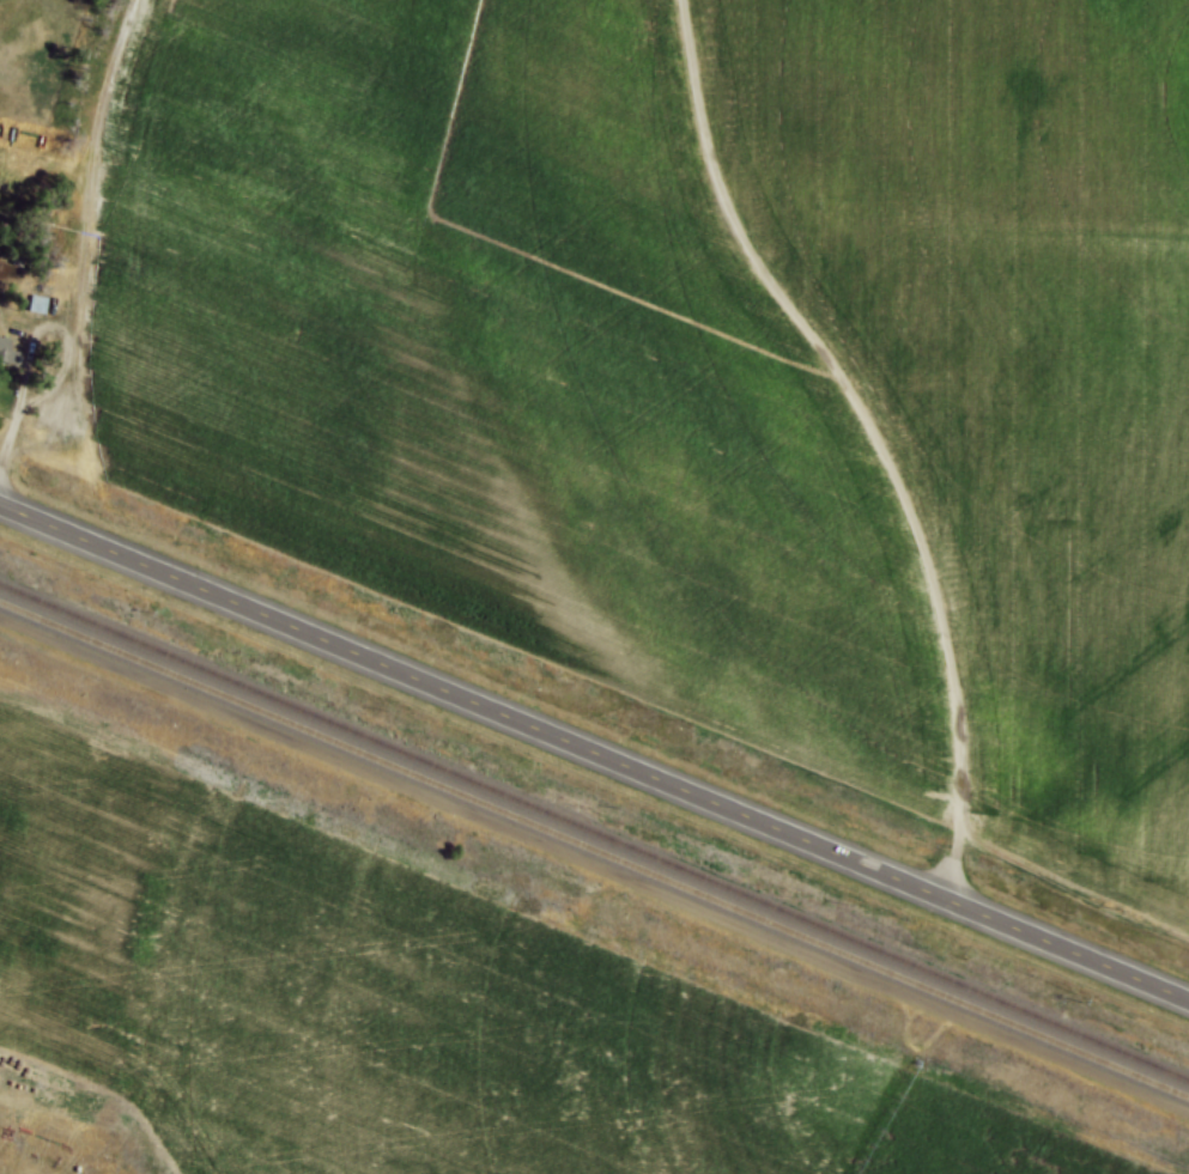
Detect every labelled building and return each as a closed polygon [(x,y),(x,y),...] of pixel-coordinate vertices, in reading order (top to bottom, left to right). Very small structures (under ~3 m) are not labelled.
[(30,309),(45,312),(47,297),(32,294),(30,309)] [(0,336),(0,357),(17,360),(19,350),(9,349),(11,338),(0,336)]
